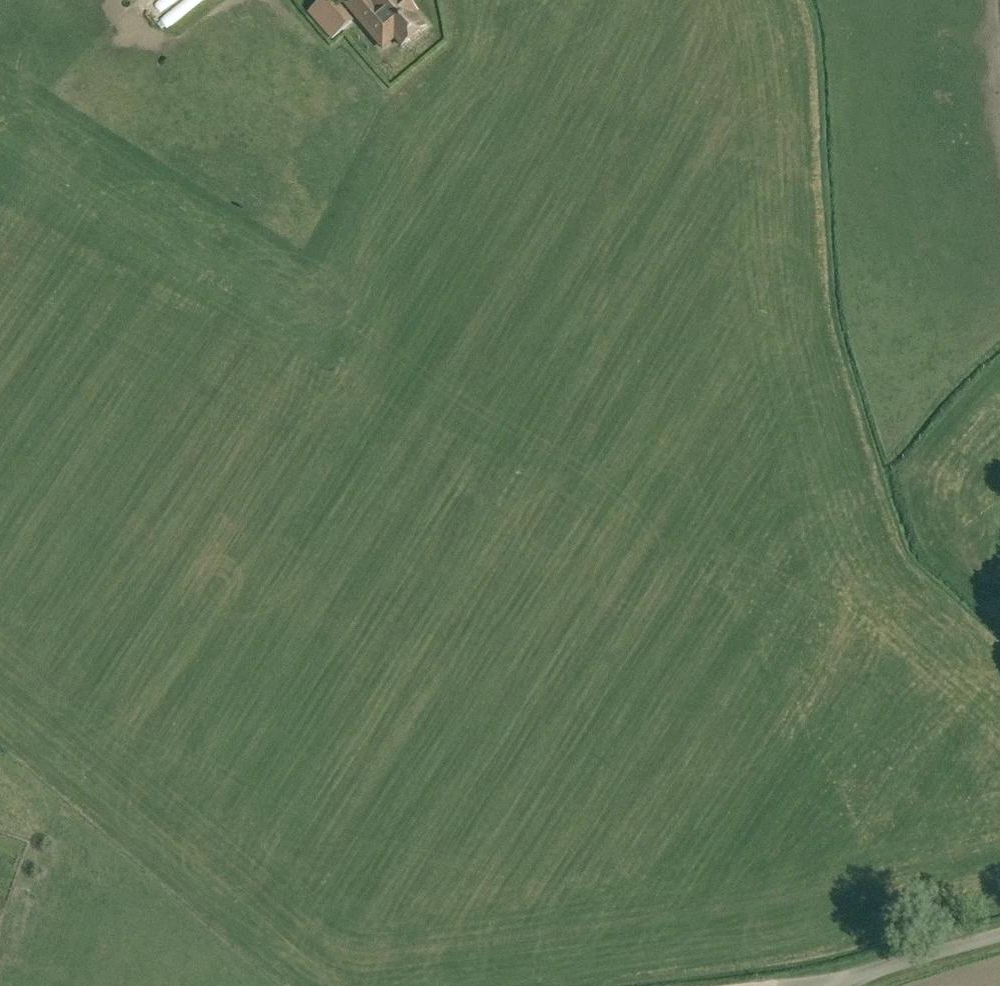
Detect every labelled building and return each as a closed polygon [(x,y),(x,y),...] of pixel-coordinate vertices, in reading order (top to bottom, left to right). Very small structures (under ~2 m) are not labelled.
[(368,5),(369,7),(357,18),(375,38),(387,28),(403,46),(424,28),(413,15),(416,12),(406,0),(374,0),(368,5)]
